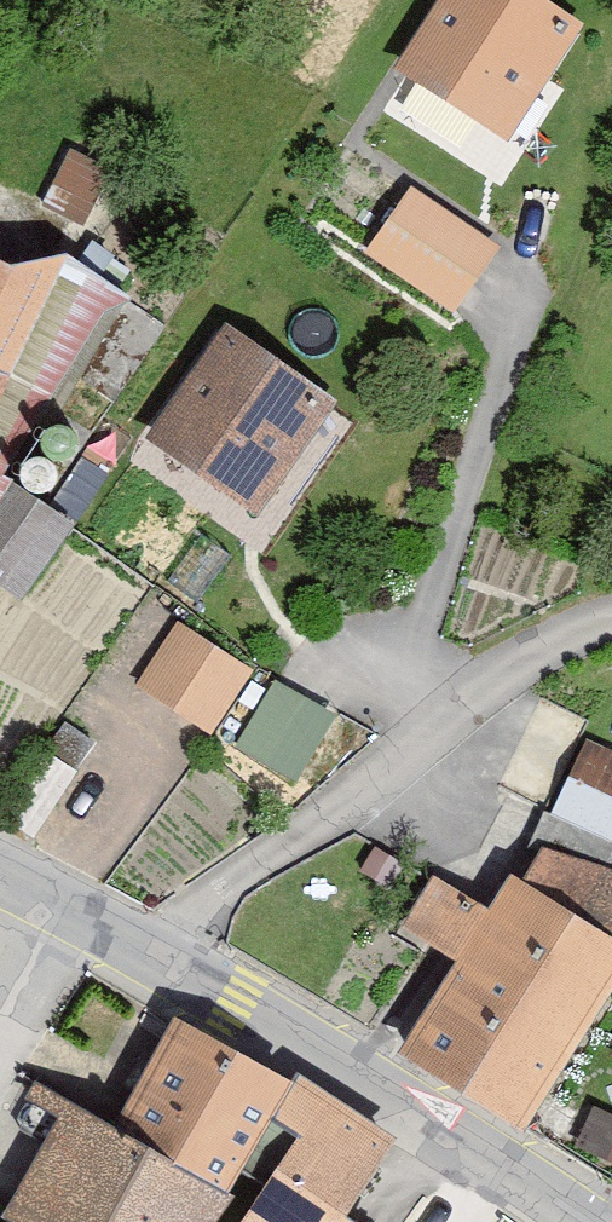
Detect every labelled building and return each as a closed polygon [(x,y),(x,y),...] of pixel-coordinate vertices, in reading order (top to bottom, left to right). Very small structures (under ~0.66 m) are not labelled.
[(544,0),(442,0),(397,73),(508,143),(586,26),(544,0)] [(114,171),(70,148),(40,208),(84,229),(114,171)] [(415,189),(367,256),(458,314),(504,250),(415,189)] [(22,605),(75,530),(4,476),(106,315),(137,302),(68,260),(13,273),(0,266),(0,589),(22,605)] [(225,325),(145,443),(259,521),(339,406),(225,325)] [(257,674),(179,622),(139,687),(215,739),(257,674)] [(338,716),(277,685),(240,750),(298,783),(338,716)] [(401,1059),(525,1137),(611,997),(611,753),(585,741),(553,814),(544,811),(528,849),(539,854),(523,884),(509,877),(490,913),(434,877),(403,930),(459,967),(401,1059)] [(405,867),(375,850),(360,872),(391,892),(405,867)] [(349,1219),(400,1142),(295,1076),(291,1085),(175,1023),(115,1133),(35,1085),(26,1100),(61,1121),(2,1219),(7,1221),(219,1221),(235,1199),(230,1196),(273,1124),(299,1139),(244,1221),(353,1221),(349,1219)] [(595,1108),(576,1149),(611,1165),(611,1116),(595,1108)]
